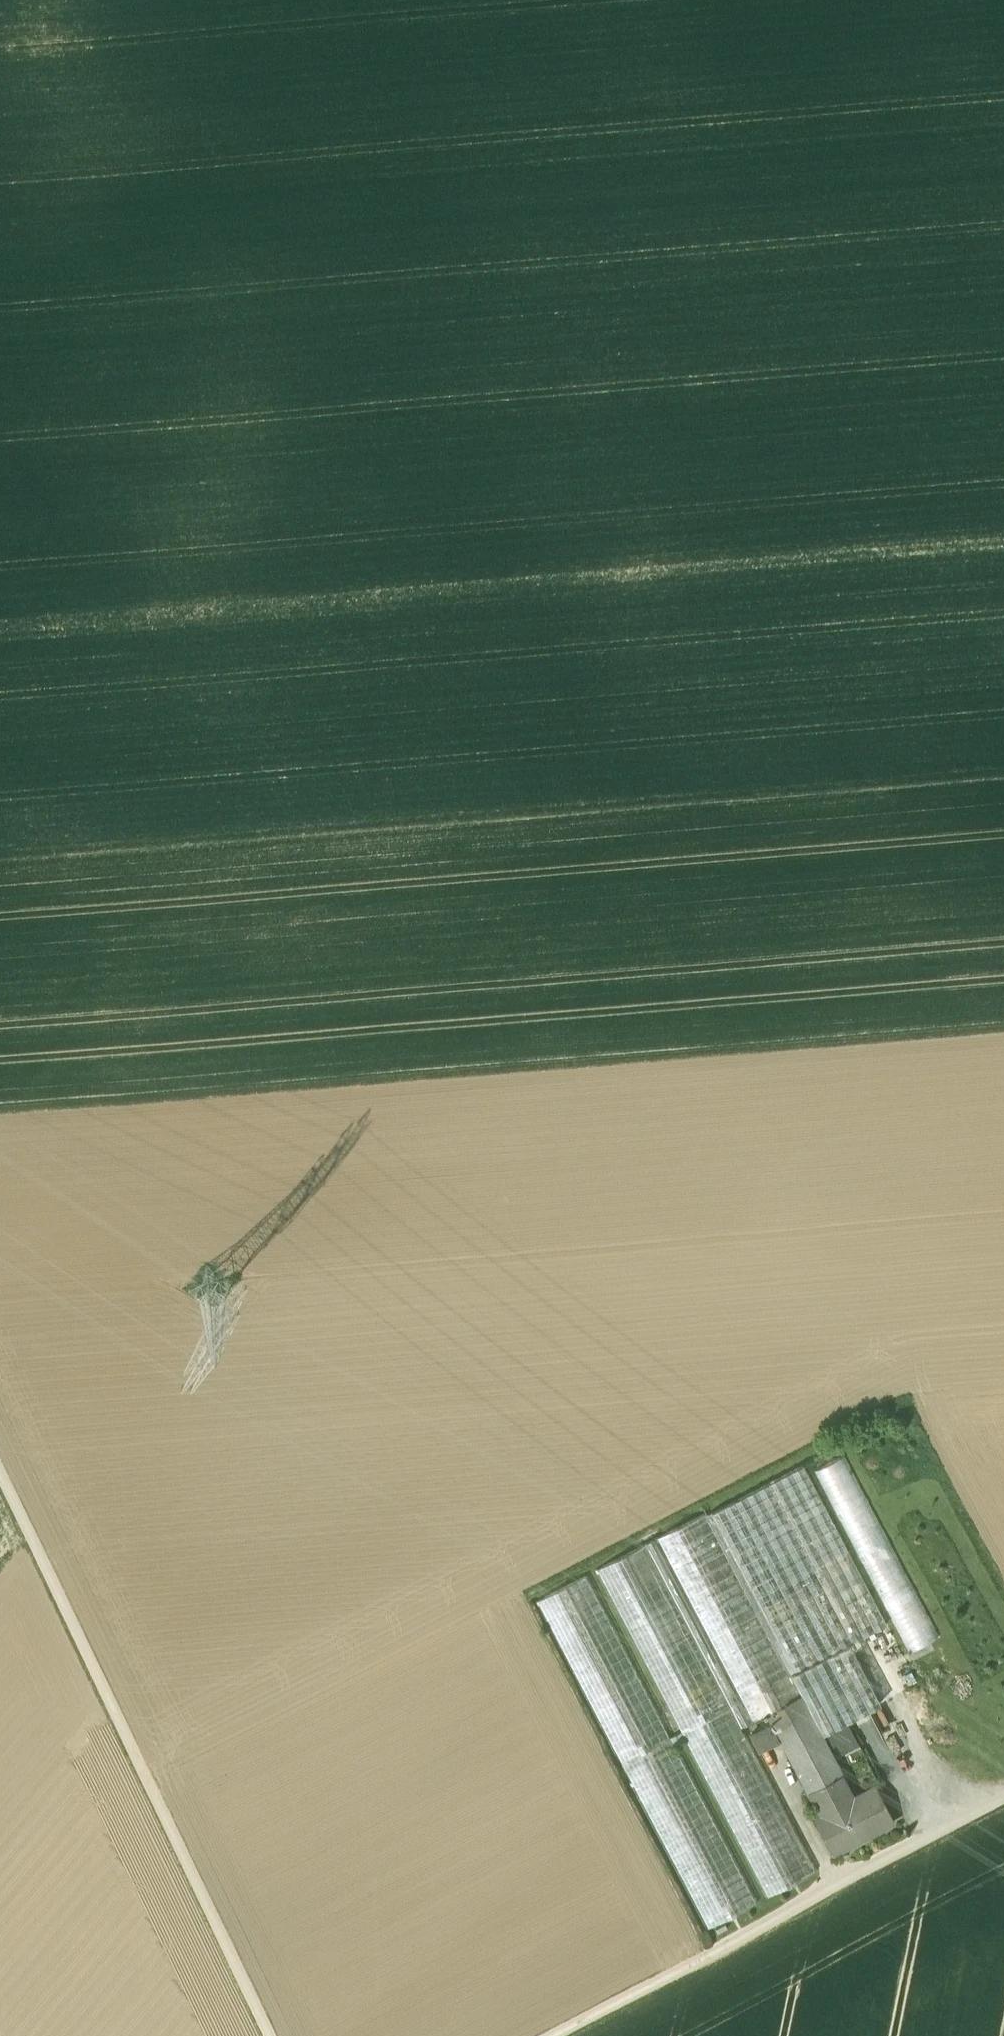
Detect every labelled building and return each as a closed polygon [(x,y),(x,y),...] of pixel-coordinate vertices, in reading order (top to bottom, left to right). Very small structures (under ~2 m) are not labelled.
[(845,1455),(815,1471),(910,1654),(941,1638),(845,1455)] [(803,1466),(707,1516),(791,1676),(850,1644),(886,1625),(803,1466)] [(670,1738),(586,1576),(536,1602),(708,1929),(757,1903),(675,1747),(685,1741),(767,1898),(816,1872),(741,1728),(768,1713),(800,1696),(801,1695),(791,1676),(707,1516),(706,1514),(596,1570),(681,1733),(670,1738)] [(850,1644),(791,1676),(801,1695),(800,1696),(820,1735),(881,1704),(850,1644)] [(820,1735),(800,1696),(768,1713),(809,1792),(841,1775),(820,1735)] [(853,1798),(841,1775),(809,1792),(821,1815),(815,1818),(834,1853),(894,1822),(875,1786),(853,1798)]
